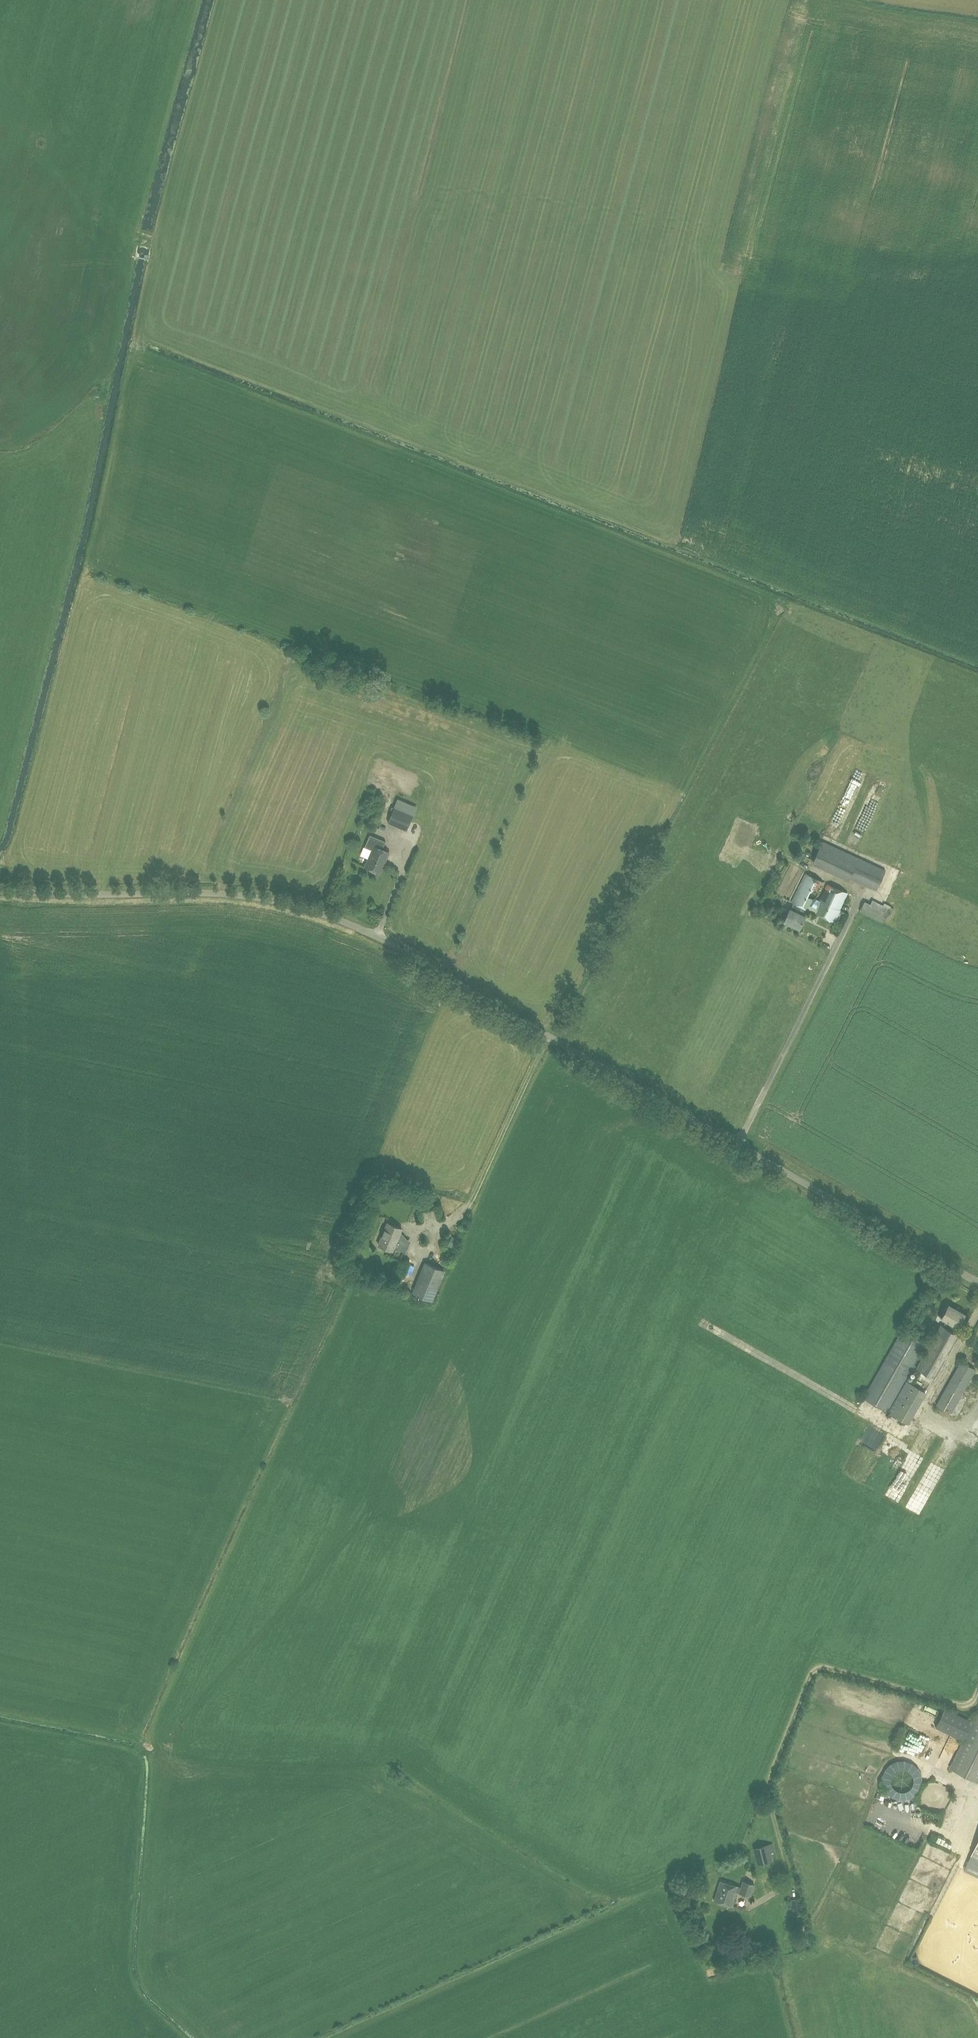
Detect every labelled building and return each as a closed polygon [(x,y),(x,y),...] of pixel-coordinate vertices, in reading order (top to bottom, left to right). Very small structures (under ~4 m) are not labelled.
[(858,808),(869,774),(858,771),(847,805),(858,808)] [(880,809),(890,786),(879,781),(869,804),(880,809)] [(439,832),(437,836),(448,841),(450,837),(439,832)] [(370,835),(365,847),(372,850),(365,866),(373,869),(372,871),(379,875),(380,873),(381,873),(389,852),(383,849),(386,841),(370,835)] [(812,862),(876,890),(885,870),(821,842),(812,862)] [(806,909),(813,913),(819,901),(816,899),(824,882),(805,874),(792,902),(794,903),(791,909),(790,909),(784,922),(800,929),(805,916),(803,915),(806,909)] [(819,901),(813,913),(834,923),(840,911),(838,911),(847,894),(827,884),(819,901)] [(860,911),(883,922),(887,914),(890,915),(894,909),(891,907),(892,905),(885,902),(884,905),(873,900),(870,904),(864,901),(860,911)] [(398,1238),(402,1229),(388,1223),(379,1245),(393,1251),(394,1248),(395,1248),(403,1252),(407,1242),(398,1238)] [(458,1240),(451,1237),(447,1247),(454,1249),(458,1240)] [(445,1272),(425,1263),(412,1293),(432,1302),(445,1272)] [(965,1314),(949,1304),(941,1317),(946,1320),(943,1326),(941,1324),(930,1345),(903,1330),(864,1398),(886,1411),(922,1349),(926,1351),(917,1368),(935,1379),(945,1360),(943,1359),(946,1353),(949,1354),(963,1329),(958,1326),(965,1314)] [(936,1405),(951,1414),(976,1370),(973,1369),(977,1360),(977,1345),(968,1340),(957,1359),(961,1362),(936,1405)] [(890,1495),(904,1503),(931,1454),(932,1454),(945,1431),(938,1427),(939,1426),(935,1424),(926,1440),(914,1433),(908,1443),(917,1448),(890,1495)] [(892,1444),(889,1456),(909,1462),(913,1450),(892,1444)] [(977,1783),(977,1711),(973,1722),(945,1708),(936,1728),(963,1741),(950,1769),(977,1783)] [(772,1860),(769,1844),(754,1847),(758,1864),(772,1860)] [(740,1886),(720,1880),(713,1901),(732,1907),(737,1892),(751,1896),(755,1884),(742,1880),(740,1886)] [(803,1916),(799,1898),(790,1900),(792,1908),(795,1907),(798,1918),(803,1916)]
